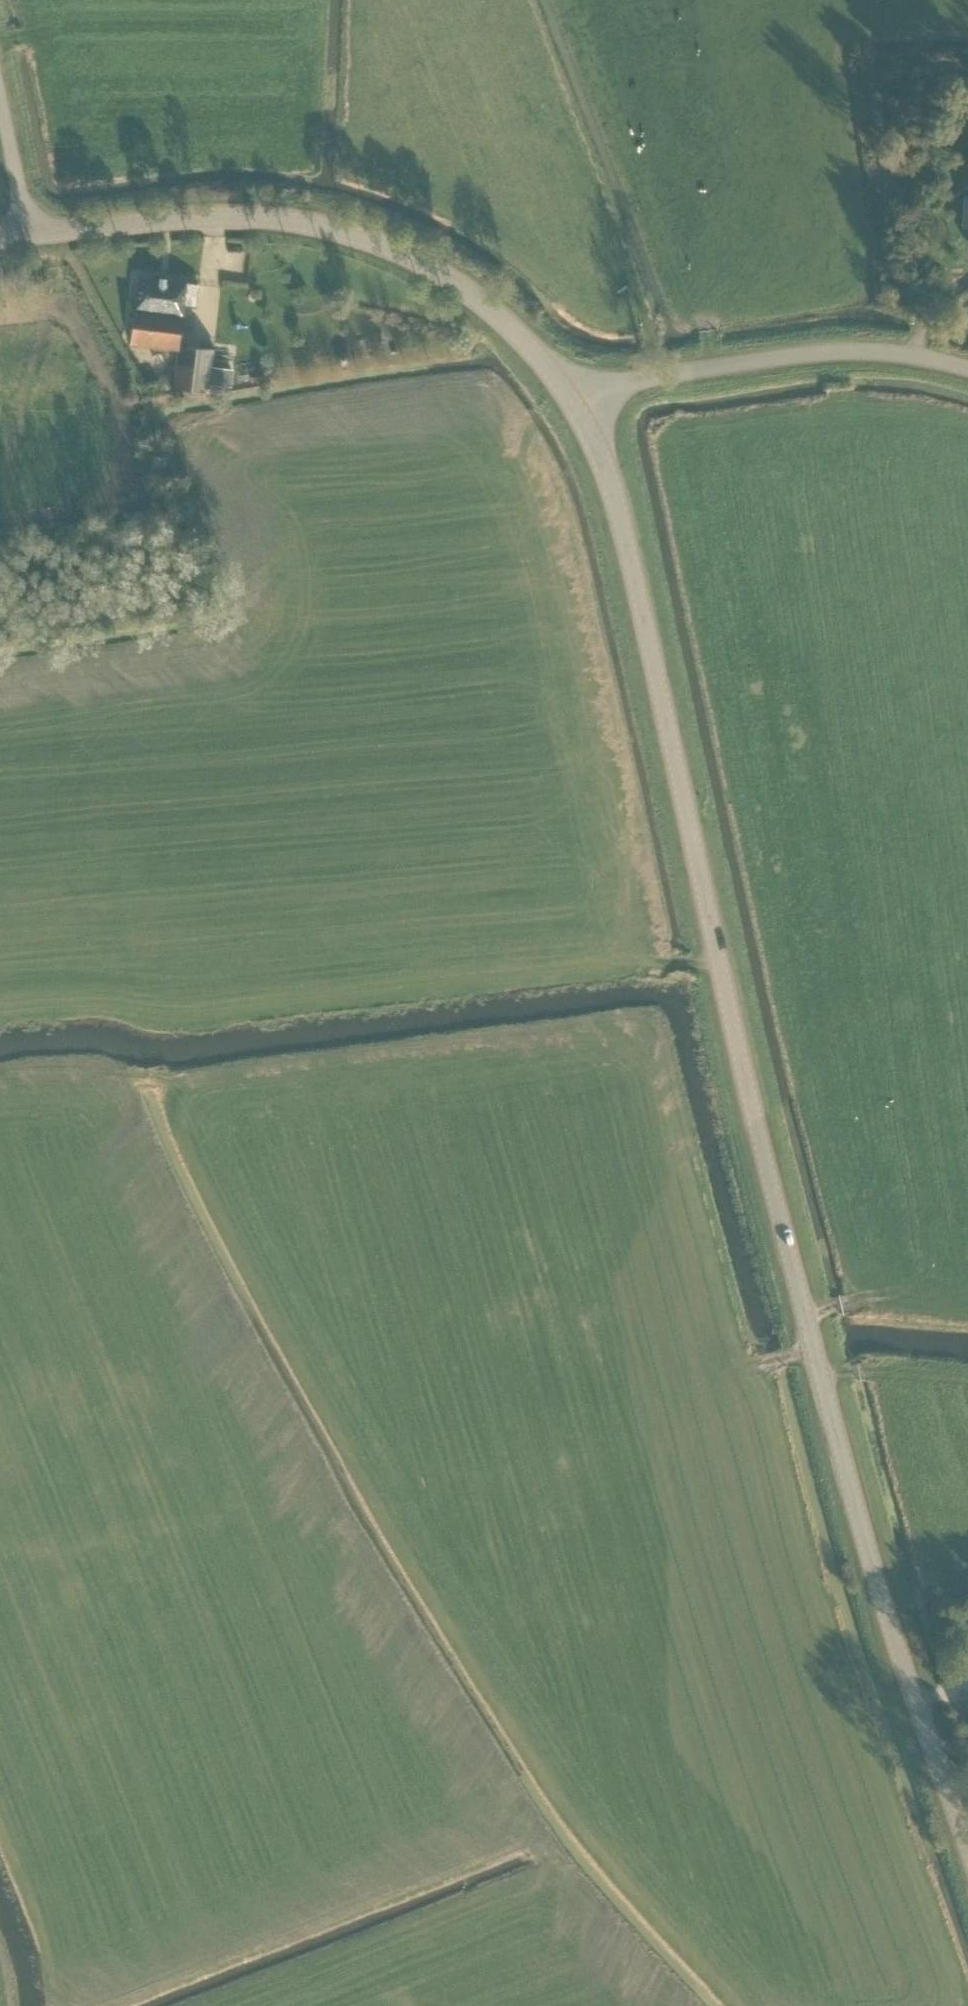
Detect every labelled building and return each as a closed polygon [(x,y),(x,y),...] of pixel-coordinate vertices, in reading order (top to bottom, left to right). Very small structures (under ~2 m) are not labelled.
[(160,278),(159,279),(138,276),(134,300),(132,300),(131,309),(133,310),(129,343),(180,349),(180,345),(185,306),(195,307),(198,284),(166,280),(166,279),(160,278)] [(213,368),(215,349),(180,345),(180,349),(175,388),(199,391),(200,387),(210,389),(211,384),(213,368)] [(350,356),(346,352),(339,353),(335,357),(336,364),(340,368),(347,367),(351,363),(350,356)] [(231,370),(213,368),(211,384),(229,386),(231,370)]
